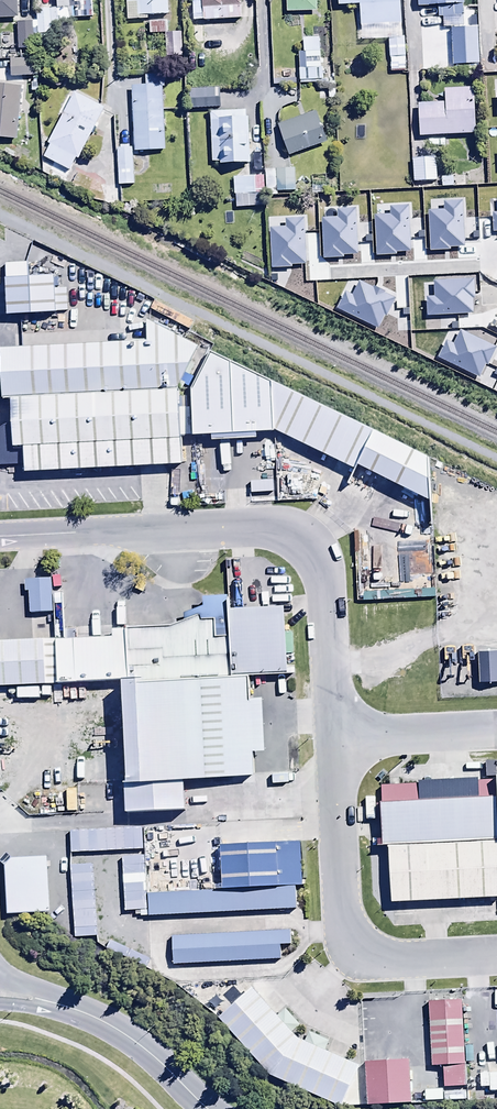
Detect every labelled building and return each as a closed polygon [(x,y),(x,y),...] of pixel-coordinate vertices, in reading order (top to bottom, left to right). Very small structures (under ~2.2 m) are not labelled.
[(17,18),(17,0),(0,0),(0,19),(17,18)] [(57,8),(57,24),(70,24),(70,18),(92,17),(91,0),(56,0),(57,8)] [(127,20),(148,19),(148,15),(168,14),(168,0),(127,0),(127,20)] [(206,55),(241,55),(241,42),(254,42),(254,19),(240,19),(240,0),(192,0),(192,21),(203,21),(203,45),(205,45),(206,55)] [(286,11),(317,11),(316,0),(286,0),(286,11)] [(337,6),(359,5),(360,29),(401,27),(400,0),(337,0),(337,6)] [(418,7),(438,6),(438,27),(444,27),(443,20),(454,20),(454,17),(465,16),(464,0),(418,0),(418,7)] [(48,37),(51,36),(51,29),(57,29),(57,24),(57,8),(36,9),(37,21),(33,21),(33,35),(35,35),(36,43),(49,43),(48,37)] [(165,33),(168,33),(168,20),(149,20),(149,34),(166,34),(165,33)] [(33,35),(33,21),(17,22),(18,50),(34,50),(33,35)] [(165,33),(166,34),(165,56),(181,57),(181,33),(168,33),(165,33)] [(306,69),(305,58),(320,58),(319,37),(302,37),(303,52),(298,52),(299,69),(306,69)] [(404,38),(389,39),(390,71),(405,71),(404,38)] [(443,44),(422,45),(423,66),(444,66),(443,44)] [(10,60),(10,78),(36,77),(35,59),(10,60)] [(145,85),(131,86),(134,152),(165,151),(162,88),(164,88),(164,75),(144,75),(145,85)] [(0,84),(0,137),(17,139),(22,86),(0,84)] [(189,89),(190,110),(221,108),(220,88),(189,89)] [(418,103),(419,136),(470,134),(471,140),(476,140),(474,88),(443,89),(443,102),(418,103)] [(74,92),(47,143),(50,144),(43,157),(46,159),(42,168),(48,171),(46,175),(62,184),(64,179),(72,183),(78,173),(70,169),(75,159),(77,160),(104,107),(74,92)] [(246,110),(210,111),(211,163),(219,162),(219,165),(249,164),(249,168),(260,168),(259,152),(253,152),(254,158),(250,158),(249,117),(246,117),(246,110)] [(315,112),(277,125),(288,155),(326,142),(315,112)] [(121,148),(116,148),(118,186),(133,185),(132,147),(128,148),(128,145),(121,145),(121,148)] [(413,158),(413,181),(437,181),(436,158),(413,158)] [(276,169),(277,192),(295,191),(294,168),(276,169)] [(277,192),(276,169),(265,169),(266,192),(277,192)] [(442,208),(496,208),(496,183),(458,183),(458,172),(441,172),(441,187),(453,187),(453,192),(442,192),(442,208)] [(263,176),(233,177),(233,194),(264,193),(263,176)] [(53,279),(8,282),(10,313),(55,311),(53,279)] [(148,344),(3,346),(5,469),(181,462),(179,384),(194,346),(150,325),(148,344)] [(414,494),(430,461),(211,355),(195,389),(196,433),(277,429),(414,494)] [(51,579),(25,580),(25,593),(29,593),(29,614),(52,613),(51,579)] [(362,592),(363,601),(436,598),(435,589),(362,592)] [(230,631),(72,637),(73,681),(122,679),(127,811),(190,809),(189,777),(264,775),(261,672),(291,671),(289,607),(229,609),(230,631)] [(0,642),(0,689),(61,687),(59,640),(0,642)] [(478,651),(479,683),(496,682),(496,650),(478,651)] [(122,762),(104,763),(105,785),(123,785),(122,762)] [(99,788),(77,789),(77,808),(99,808),(99,788)] [(384,846),(493,840),(491,797),(374,804),(376,847),(384,846)] [(219,891),(297,888),(295,840),(217,843),(219,891)] [(493,840),(384,846),(387,902),(496,896),(493,840)] [(53,859),(10,860),(12,915),(55,913),(53,859)] [(219,891),(149,893),(150,918),(298,912),(297,888),(219,891)] [(289,931),(176,935),(177,967),(291,963),(289,931)] [(252,991),(222,1017),(273,1075),(347,1106),(362,1071),(299,1045),(252,991)] [(466,1005),(432,1006),(434,1067),(445,1066),(446,1087),(468,1086),(466,1005)] [(409,1063),(368,1064),(369,1104),(410,1103),(409,1063)] [(484,1088),(469,1088),(469,1098),(485,1098),(484,1088)]
